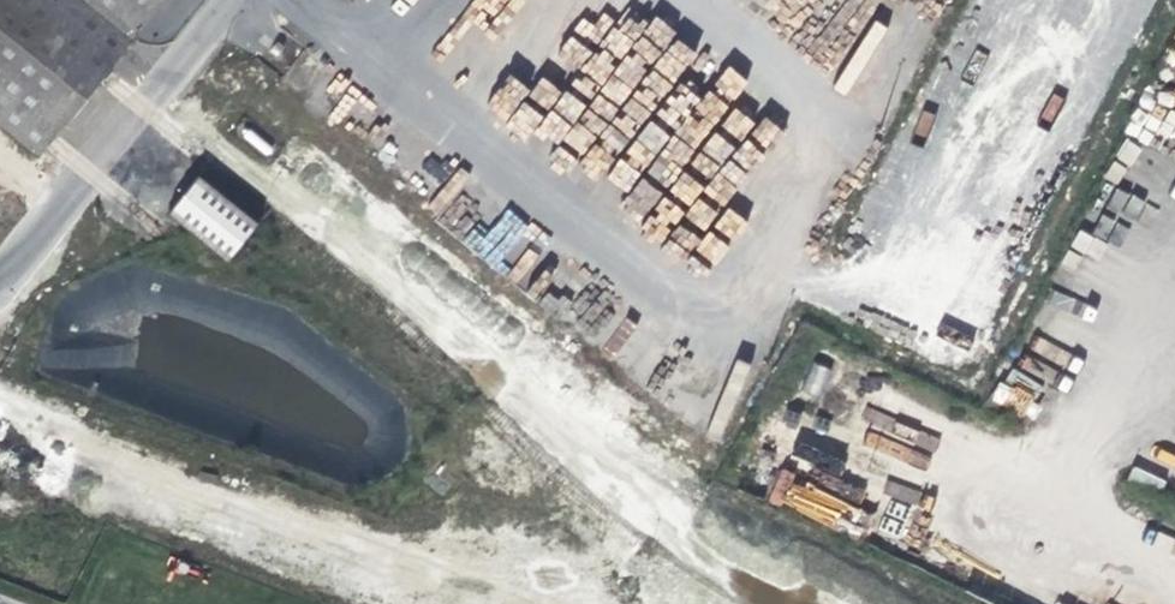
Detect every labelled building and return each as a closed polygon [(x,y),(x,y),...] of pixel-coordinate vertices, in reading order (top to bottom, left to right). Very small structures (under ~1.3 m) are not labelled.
[(36,156),(164,0),(0,0),(0,127),(36,156)] [(197,178),(166,215),(225,265),(240,249),(256,226),(197,178)]
